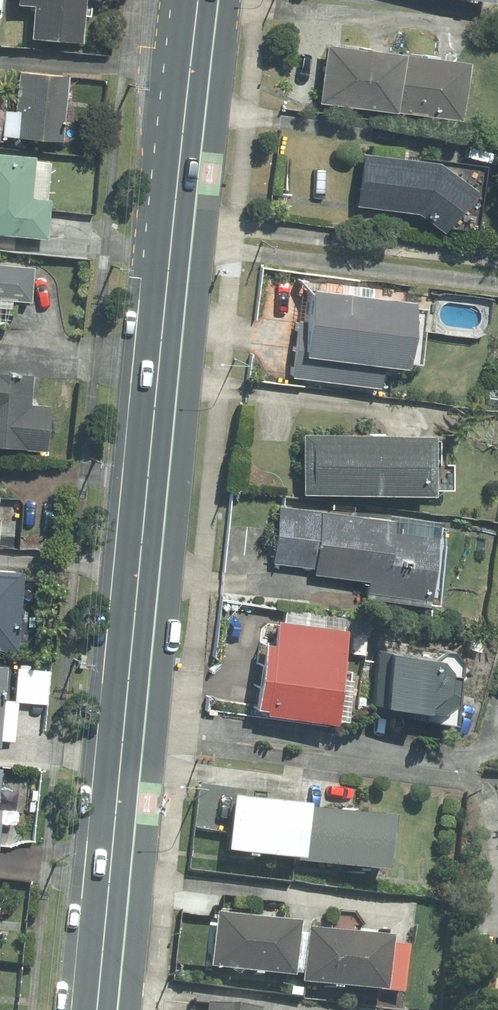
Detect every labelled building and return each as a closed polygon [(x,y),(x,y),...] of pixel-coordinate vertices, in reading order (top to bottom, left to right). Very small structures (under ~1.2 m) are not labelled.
[(19,5),(33,6),(31,36),(84,39),(86,0),(19,0),(19,5)] [(468,56),(325,45),(320,105),(463,116),(468,56)] [(0,92),(0,137),(2,137),(2,134),(16,134),(16,138),(63,140),(66,72),(20,71),(18,110),(1,109),(2,92),(0,92)] [(0,150),(0,233),(47,239),(50,199),(33,197),(36,153),(0,150)] [(437,158),(362,150),(357,206),(418,211),(443,231),(476,188),(437,158)] [(0,262),(0,300),(31,302),(35,265),(0,262)] [(414,292),(312,284),(309,319),(296,318),(291,378),(382,385),(384,363),(408,365),(414,292)] [(31,371),(0,369),(0,444),(46,448),(49,402),(29,401),(31,371)] [(453,460),(435,459),(436,433),(305,429),(303,492),(434,495),(434,488),(453,488),(453,460)] [(439,518),(279,504),(277,563),(315,565),(315,575),(369,577),(368,594),(433,597),(439,518)] [(0,567),(0,648),(19,649),(26,570),(0,567)] [(336,721),(345,626),(278,619),(276,641),(261,640),(254,706),(268,707),(267,714),(336,721)] [(464,650),(377,640),(372,708),(431,713),(431,706),(459,709),(464,650)] [(4,749),(5,739),(17,740),(20,702),(47,704),(50,668),(18,665),(16,700),(3,699),(6,662),(0,662),(0,749),(4,749)] [(0,764),(0,823),(15,824),(18,789),(1,788),(3,764),(0,764)] [(394,817),(233,798),(227,854),(388,872),(394,817)] [(300,922),(219,914),(213,969),(294,978),(300,922)] [(390,936),(309,929),(303,983),(385,991),(390,936)]
